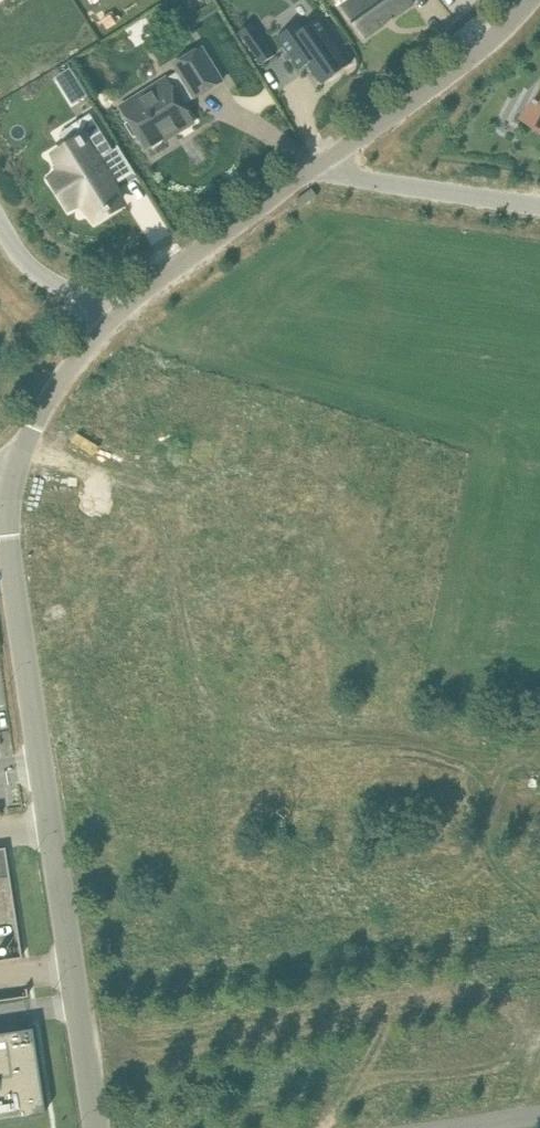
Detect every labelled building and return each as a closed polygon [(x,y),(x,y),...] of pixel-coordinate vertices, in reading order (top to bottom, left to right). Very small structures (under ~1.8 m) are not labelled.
[(344,7),(365,36),(384,23),(385,25),(386,24),(384,22),(392,17),(393,19),(394,18),(393,16),(412,2),(410,0),(354,0),(344,7)] [(299,21),(277,37),(300,70),(308,64),(322,84),(351,63),(319,18),(304,28),(299,21)] [(264,38),(250,48),(261,65),(275,54),(264,38)] [(150,99),(126,115),(129,121),(135,129),(146,148),(172,131),(174,134),(194,122),(187,110),(182,102),(194,95),(196,97),(222,81),(211,62),(201,47),(172,65),(176,72),(176,73),(165,80),(164,79),(145,91),(150,99)] [(58,78),(64,86),(76,78),(71,70),(58,78)] [(525,121),(529,124),(537,128),(539,130),(539,103),(535,100),(533,103),(534,103),(525,121)] [(89,159),(55,180),(72,208),(84,201),(98,222),(121,207),(111,190),(115,188),(99,163),(115,153),(92,115),(73,127),(86,148),(83,150),(89,159)] [(7,877),(8,876),(4,847),(0,848),(0,878),(7,877)] [(43,1115),(30,1028),(0,1033),(0,1122),(43,1115)]
